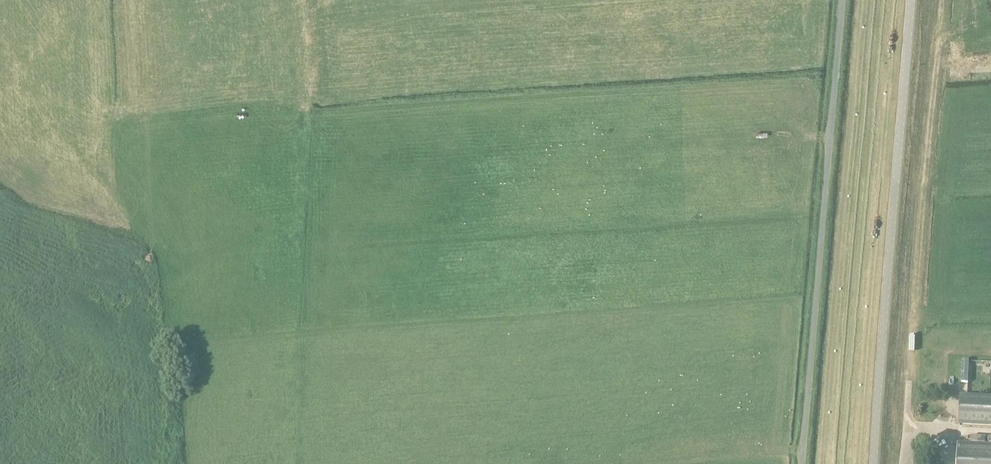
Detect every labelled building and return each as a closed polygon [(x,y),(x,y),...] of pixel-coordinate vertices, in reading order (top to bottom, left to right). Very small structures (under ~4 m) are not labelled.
[(990,426),(990,395),(961,394),(960,401),(959,425),(990,426)] [(958,443),(957,463),(990,463),(990,445),(958,443)]
